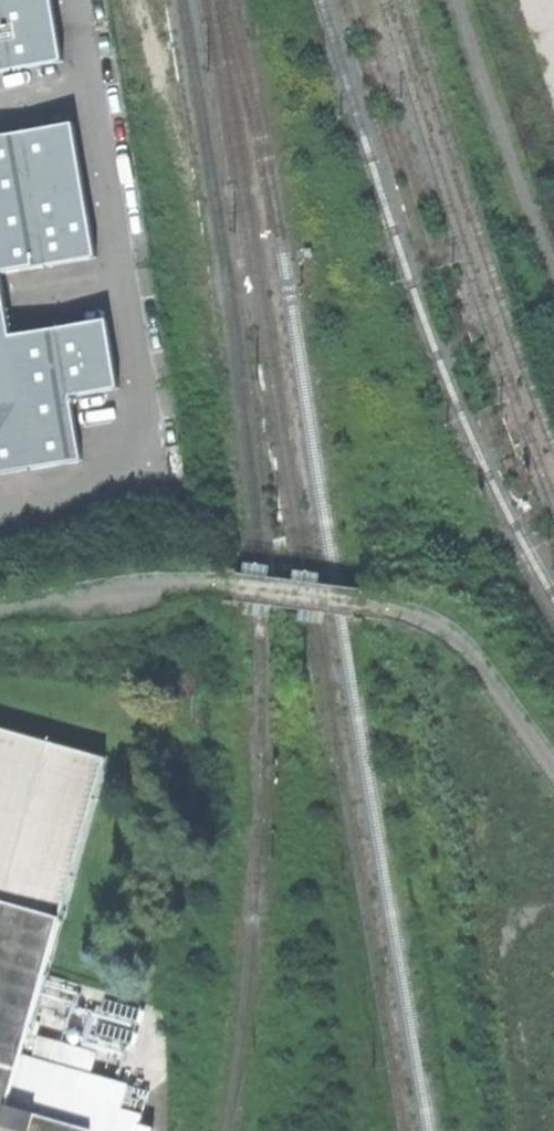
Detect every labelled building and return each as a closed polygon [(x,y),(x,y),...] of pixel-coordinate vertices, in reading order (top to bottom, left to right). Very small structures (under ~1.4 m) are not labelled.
[(63,62),(52,0),(0,0),(0,73),(63,62)] [(82,461),(71,397),(119,389),(107,321),(11,337),(0,274),(97,258),(74,125),(0,137),(0,475),(82,461)] [(152,1130),(140,1127),(143,1116),(123,1111),(77,1098),(84,1073),(21,1056),(31,1020),(59,920),(105,760),(0,730),(0,1130),(152,1130)] [(41,1023),(31,1020),(21,1056),(84,1073),(77,1098),(123,1111),(129,1086),(90,1076),(96,1054),(36,1038),(41,1023)]
